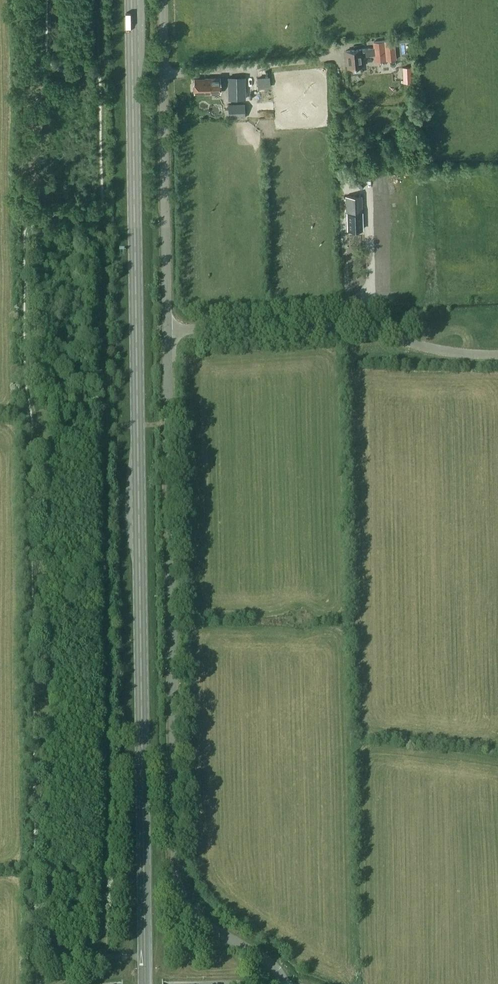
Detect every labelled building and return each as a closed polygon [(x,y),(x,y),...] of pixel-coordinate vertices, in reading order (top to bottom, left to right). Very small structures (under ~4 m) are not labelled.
[(396,59),(394,39),(373,41),(374,47),(345,50),(347,67),(351,67),(352,73),(361,73),(361,66),(362,66),(361,55),(375,54),(375,61),(396,59)] [(402,67),(403,82),(411,82),(411,66),(402,67)] [(270,76),(257,76),(257,87),(270,87),(270,76)] [(245,77),(228,78),(228,99),(246,98),(245,77)] [(194,78),(194,92),(205,92),(206,92),(212,92),(220,92),(220,78),(212,78),(206,78),(205,78),(194,78)] [(244,105),(228,105),(229,118),(245,118),(244,105)] [(348,213),(348,229),(362,229),(362,212),(362,195),(346,195),(346,213),(348,213)]
